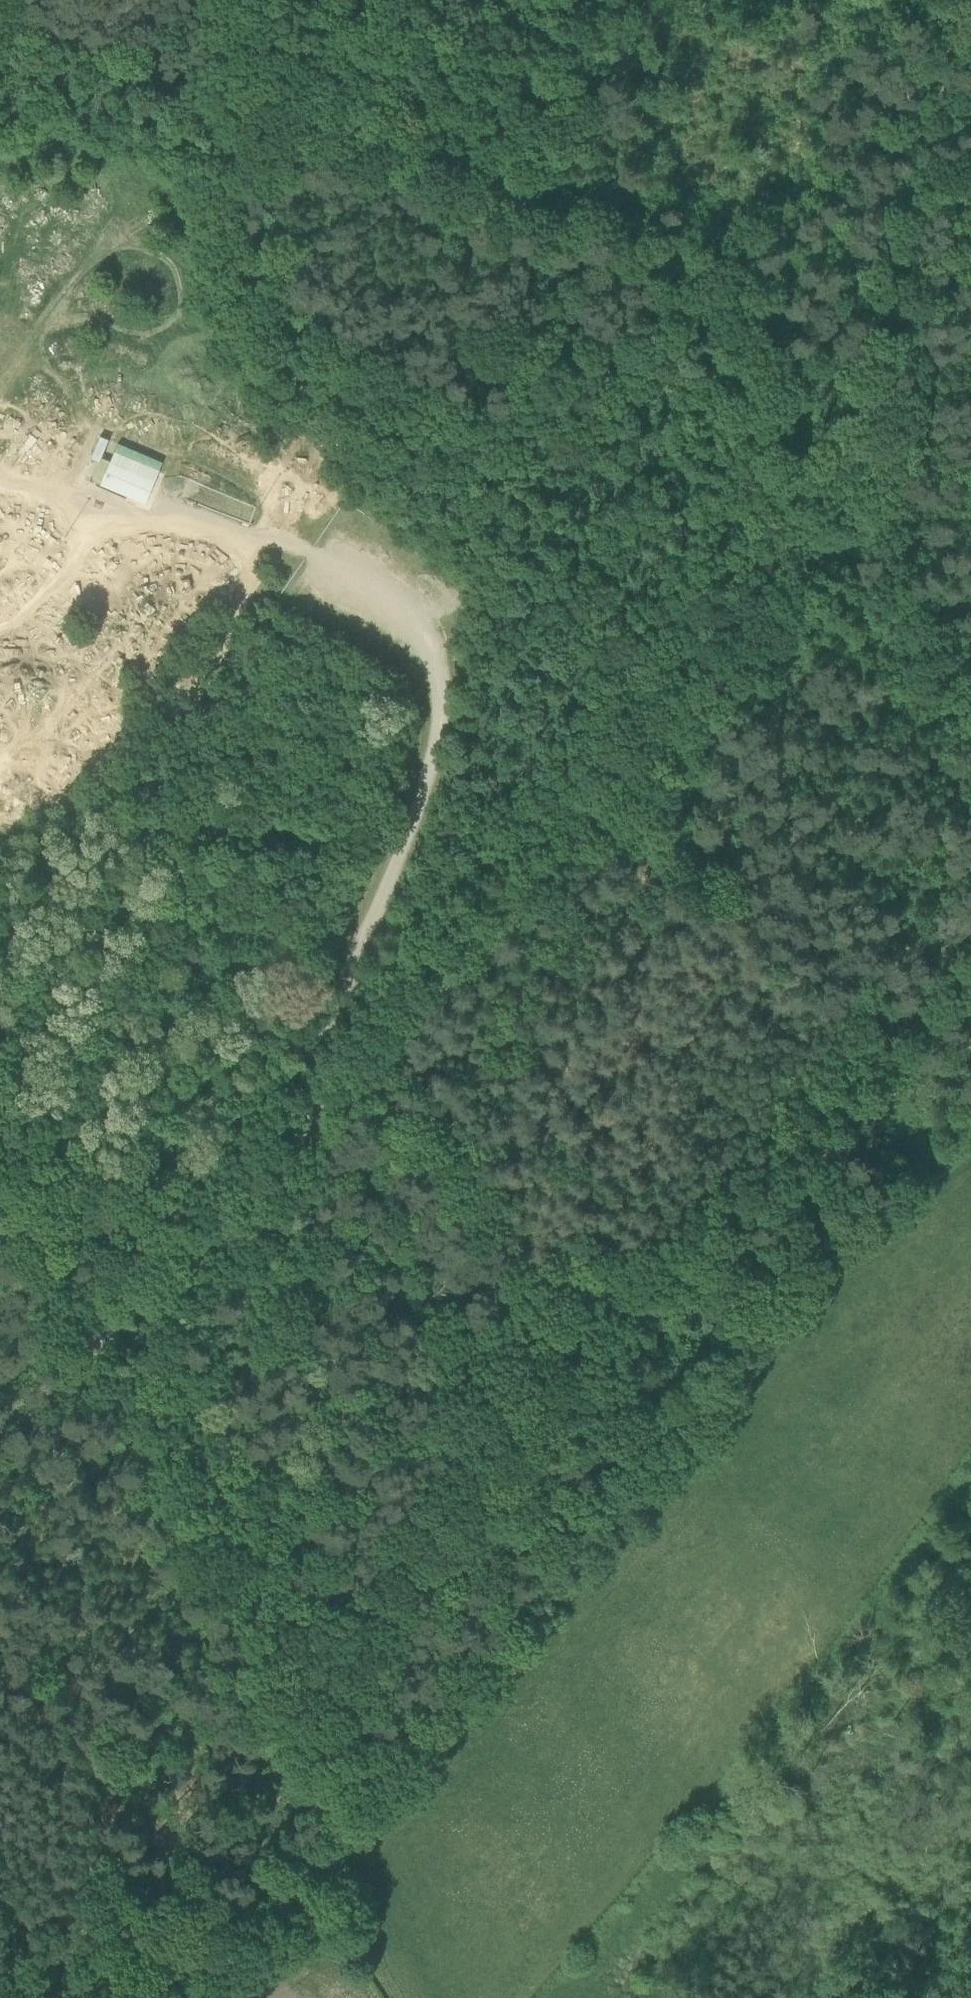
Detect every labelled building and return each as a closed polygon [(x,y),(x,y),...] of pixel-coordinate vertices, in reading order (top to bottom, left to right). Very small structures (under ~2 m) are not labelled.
[(101,484),(147,502),(164,460),(118,441),(101,484)]
